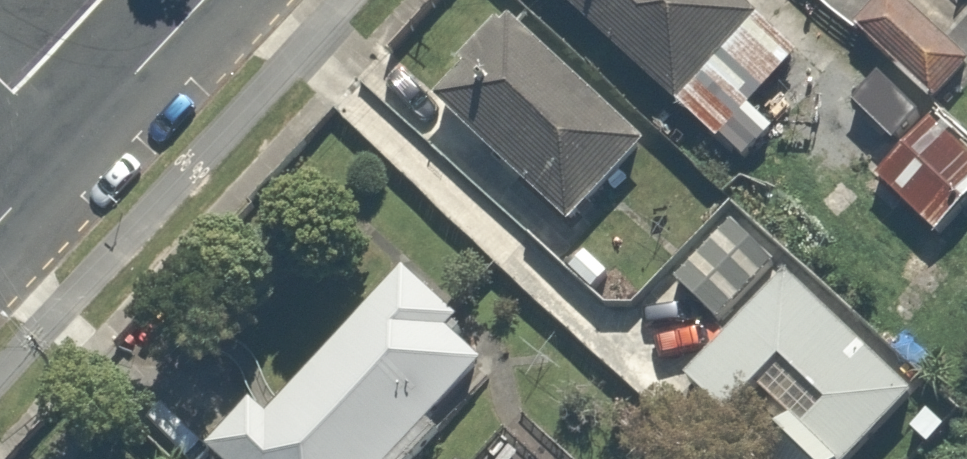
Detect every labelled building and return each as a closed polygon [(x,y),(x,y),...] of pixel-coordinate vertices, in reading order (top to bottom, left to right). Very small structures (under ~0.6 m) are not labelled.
[(801,55),(741,0),(552,0),(735,168),(775,126),(754,106),(801,55)] [(903,0),(881,0),(851,31),(928,104),(966,63),(966,61),(903,0)] [(634,139),(498,15),(423,97),(558,221),(634,139)] [(933,120),(878,182),(937,235),(966,202),(966,151),(933,120)] [(682,380),(726,422),(739,408),(793,458),(850,458),(910,396),(783,275),(682,380)] [(398,277),(275,401),(261,387),(209,440),(228,458),(391,458),(486,364),(398,277)] [(482,436),(463,458),(511,458),(482,436)]
